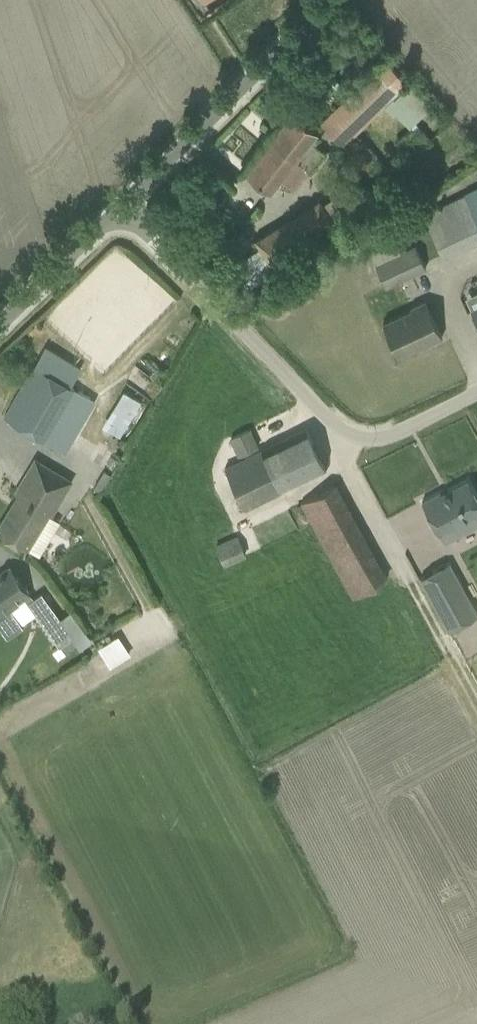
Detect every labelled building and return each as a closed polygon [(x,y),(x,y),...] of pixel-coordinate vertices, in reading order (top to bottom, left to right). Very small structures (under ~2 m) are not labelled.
[(321,124),(341,146),(407,83),(386,61),(321,124)] [(314,144),(320,137),(292,115),(247,173),(270,191),(279,179),(295,191),(309,171),(310,171),(324,152),(314,144)] [(417,124),(397,141),(410,156),(430,140),(417,124)] [(443,256),(476,240),(476,188),(441,205),(440,204),(438,205),(438,206),(423,214),(443,256)] [(257,241),(272,266),(335,227),(331,221),(340,215),(329,200),(321,205),(319,202),(257,241)] [(374,263),(385,287),(425,269),(414,245),(374,263)] [(382,323),(397,353),(422,342),(424,345),(442,337),(425,301),(411,307),(411,309),(382,323)] [(3,417),(21,427),(42,440),(73,389),(34,366),(3,417)] [(101,425),(120,436),(141,400),(122,390),(101,425)] [(260,450),(224,468),(245,509),(280,491),(308,477),(326,468),(305,428),(287,437),(260,450)] [(257,448),(250,431),(231,440),(238,456),(257,448)] [(71,481),(35,459),(14,493),(17,495),(0,524),(0,532),(13,540),(38,556),(60,520),(51,515),(71,481)] [(438,534),(440,533),(445,542),(476,524),(476,496),(468,479),(441,494),(440,491),(421,501),(438,534)] [(300,503),(346,588),(351,598),(387,579),(336,484),(300,503)] [(217,543),(225,564),(248,555),(240,534),(217,543)] [(420,578),(448,630),(476,614),(476,613),(449,562),(420,578)] [(29,594),(9,566),(0,573),(0,627),(7,637),(23,626),(10,608),(29,594)] [(27,603),(59,646),(72,637),(40,593),(27,603)] [(121,633),(100,646),(113,667),(134,654),(121,633)] [(462,652),(472,671),(476,668),(476,656),(472,646),(462,652)]
